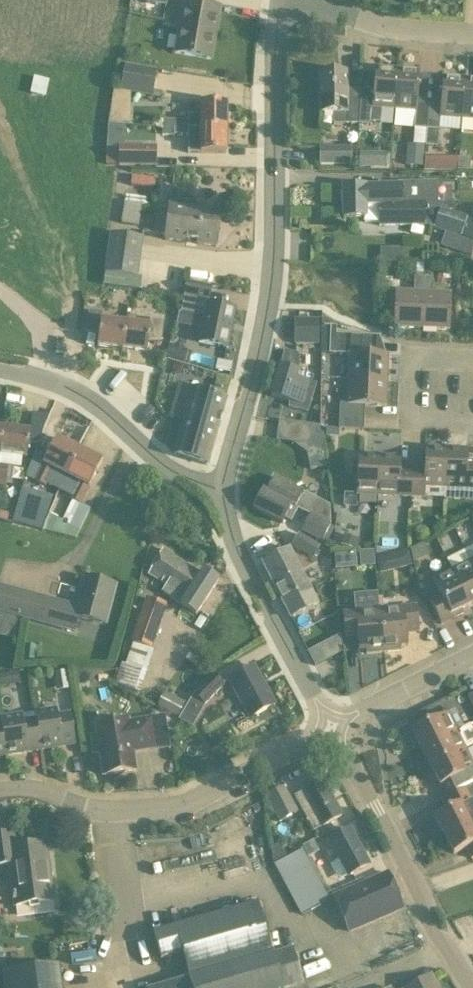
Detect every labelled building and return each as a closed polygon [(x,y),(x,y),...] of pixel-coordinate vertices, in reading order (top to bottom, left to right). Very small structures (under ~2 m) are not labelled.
[(171,2),(167,25),(180,28),(176,52),(212,58),(220,7),(185,1),(184,4),(171,2)] [(121,87),(152,93),(156,66),(125,62),(121,87)] [(360,100),(358,125),(371,126),(371,123),(380,123),(380,109),(394,110),(397,70),(375,69),(373,91),(373,100),(360,100)] [(419,72),(397,70),(394,110),(415,112),(414,129),(426,130),(428,105),(416,104),(419,72)] [(360,100),(347,100),(346,73),(318,74),(319,114),(333,114),(333,125),(358,125),(360,100)] [(29,77),(26,93),(43,96),(46,80),(29,77)] [(440,118),(461,120),(465,80),(442,78),(440,106),(428,105),(426,130),(425,146),(438,147),(439,131),(440,118)] [(465,80),(461,120),(472,121),(472,81),(465,80)] [(162,121),(162,129),(189,129),(226,129),(226,105),(200,105),(200,116),(179,116),(179,121),(162,121)] [(226,129),(189,129),(189,136),(189,155),(225,155),(226,129)] [(320,165),(350,165),(350,148),(320,149),(320,165)] [(357,153),(357,168),(386,167),(385,152),(357,153)] [(154,153),(117,153),(117,167),(154,167),(154,153)] [(421,158),(421,171),(456,170),(456,157),(421,158)] [(343,219),(364,219),(364,223),(379,223),(379,226),(421,226),(433,230),(446,234),(441,247),(471,257),(472,252),(472,243),(460,238),(467,218),(441,209),(442,207),(442,204),(437,204),(437,184),(399,184),(399,188),(379,188),(343,188),(343,219)] [(139,227),(142,206),(124,204),(121,224),(139,227)] [(216,248),(220,213),(169,206),(164,241),(216,248)] [(141,279),(138,279),(141,257),(143,242),(143,239),(141,239),(110,235),(104,275),(103,286),(122,290),(136,291),(140,292),(141,279)] [(378,247),(378,263),(400,263),(400,248),(378,247)] [(393,328),(421,329),(424,278),(414,278),(413,293),(395,292),(393,328)] [(449,330),(451,294),(433,294),(433,279),(424,278),(421,329),(449,330)] [(180,314),(194,317),(204,319),(199,343),(228,349),(236,310),(208,304),(208,299),(211,288),(187,283),(180,314)] [(98,347),(123,351),(127,324),(102,320),(102,314),(88,312),(86,334),(99,335),(98,347)] [(164,322),(150,320),(149,327),(127,324),(123,351),(148,355),(150,342),(161,343),(164,322)] [(318,345),(318,320),(294,320),(294,345),(318,345)] [(349,355),(348,380),(386,381),(387,356),(386,356),(379,337),(336,335),(336,327),(331,327),(330,341),(330,354),(349,355)] [(184,365),(186,355),(180,353),(181,349),(175,347),(174,351),(167,349),(165,360),(184,365)] [(297,379),(299,372),(298,355),(284,350),(279,367),(280,367),(271,396),(290,402),(288,408),(307,414),(316,384),(308,382),(297,379)] [(229,375),(232,364),(218,362),(216,372),(229,375)] [(193,389),(178,384),(169,418),(184,422),(176,454),(208,463),(231,379),(216,375),(211,393),(194,388),(193,389)] [(340,404),(339,417),(364,418),(365,406),(385,407),(386,381),(348,380),(347,404),(340,404)] [(364,418),(339,417),(338,430),(364,431),(364,418)] [(0,435),(0,456),(25,459),(29,431),(1,428),(0,435)] [(65,477),(79,451),(56,439),(42,464),(33,481),(45,488),(54,472),(65,477)] [(424,488),(444,489),(445,449),(425,448),(424,472),(412,472),(411,498),(424,500),(424,488)] [(445,449),(444,489),(466,490),(465,492),(472,492),(472,451),(467,450),(445,449)] [(62,521),(49,516),(43,532),(76,540),(90,510),(81,506),(90,490),(88,489),(102,462),(79,451),(65,477),(60,488),(72,494),(68,500),(72,502),(62,521)] [(307,454),(310,470),(325,468),(322,453),(307,454)] [(356,496),(378,496),(379,457),(358,456),(356,496)] [(398,497),(411,498),(412,472),(399,471),(400,458),(379,457),(378,496),(398,497)] [(6,491),(6,484),(8,466),(0,465),(0,490),(6,491)] [(291,523),(298,510),(309,516),(301,532),(322,543),(330,526),(330,506),(304,493),(274,478),(267,493),(263,491),(253,510),(282,524),(284,520),(291,523)] [(43,532),(49,516),(58,496),(45,491),(22,486),(11,524),(29,529),(32,516),(34,517),(30,526),(43,532)] [(313,559),(320,546),(299,534),(292,547),(313,559)] [(465,553),(470,562),(472,569),(472,549),(465,553)] [(318,604),(290,550),(262,564),(290,619),(318,604)] [(166,587),(161,594),(174,602),(196,616),(218,581),(202,572),(200,575),(162,551),(147,575),(166,587)] [(407,551),(376,559),(379,572),(410,564),(407,551)] [(352,555),(333,557),(334,571),(354,569),(352,555)] [(470,562),(452,571),(469,606),(472,605),(472,569),(470,562)] [(452,571),(432,581),(440,596),(428,601),(440,626),(464,615),(460,611),(469,606),(452,571)] [(22,617),(73,631),(77,618),(105,626),(115,587),(84,578),(75,610),(0,590),(0,636),(15,640),(22,617)] [(370,592),(350,594),(352,609),(371,607),(370,592)] [(122,665),(115,685),(139,692),(146,674),(154,651),(152,650),(158,634),(161,624),(167,607),(146,598),(130,642),(133,643),(125,666),(122,665)] [(416,607),(380,610),(384,653),(401,651),(400,647),(408,647),(406,635),(418,634),(416,607)] [(380,610),(355,613),(342,614),(344,641),(357,640),(358,652),(366,651),(366,655),(384,653),(380,610)] [(274,706),(253,667),(228,681),(249,719),(274,706)] [(224,686),(212,674),(192,694),(193,696),(179,720),(192,728),(204,706),(224,686)] [(164,695),(157,707),(178,719),(185,707),(164,695)] [(61,742),(73,740),(69,714),(57,716),(56,709),(33,713),(34,719),(38,745),(39,751),(62,748),(61,742)] [(447,714),(412,732),(421,750),(456,732),(447,714)] [(4,750),(5,756),(27,753),(26,747),(38,745),(34,719),(22,721),(22,715),(0,718),(0,727),(4,750)] [(127,722),(95,726),(96,737),(93,738),(91,740),(93,752),(96,754),(99,753),(102,776),(135,771),(131,748),(154,744),(150,719),(127,723),(127,722)] [(421,750),(430,768),(465,751),(472,747),(472,731),(470,725),(456,732),(421,750)] [(434,776),(430,778),(441,800),(472,784),(472,766),(465,751),(430,768),(434,776)] [(313,833),(342,816),(322,781),(293,797),(313,833)] [(444,836),(472,821),(472,784),(441,800),(446,811),(434,817),(444,836)] [(298,814),(283,787),(265,798),(266,798),(280,824),(298,814)] [(444,836),(453,855),(465,849),(470,860),(472,859),(472,821),(444,836)] [(349,830),(320,846),(329,864),(338,859),(348,877),(368,865),(349,830)] [(52,903),(45,844),(14,848),(12,834),(0,836),(0,867),(7,866),(12,908),(52,903)] [(301,916),(329,900),(301,850),(274,864),(301,916)] [(360,929),(405,910),(404,907),(388,872),(339,893),(332,896),(348,934),(356,931),(360,929)] [(181,954),(187,977),(188,979),(156,987),(293,987),(303,985),(293,948),(272,954),(272,952),(271,952),(258,905),(152,935),(159,960),(181,954)] [(2,987),(62,987),(60,967),(0,974),(2,987)] [(431,977),(411,987),(437,987),(431,977)]
